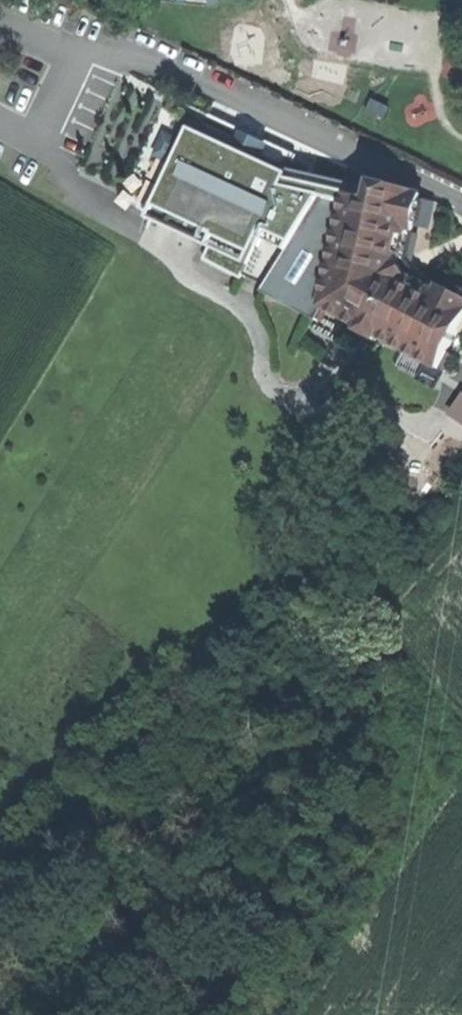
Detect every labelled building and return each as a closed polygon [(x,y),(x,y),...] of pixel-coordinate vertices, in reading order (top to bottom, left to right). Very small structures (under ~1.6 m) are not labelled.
[(319,316),(325,307),(309,299),(365,191),(290,174),(193,131),(148,222),(273,280),(266,294),(321,321),(323,318),(319,316)] [(442,368),(461,329),(461,295),(442,285),(439,290),(412,276),(409,268),(407,261),(422,233),(427,235),(443,204),(401,182),(394,196),(370,183),(365,191),(309,299),(325,307),(363,327),(376,334),(442,368)] [(374,339),(376,334),(363,327),(360,332),(374,339)]
